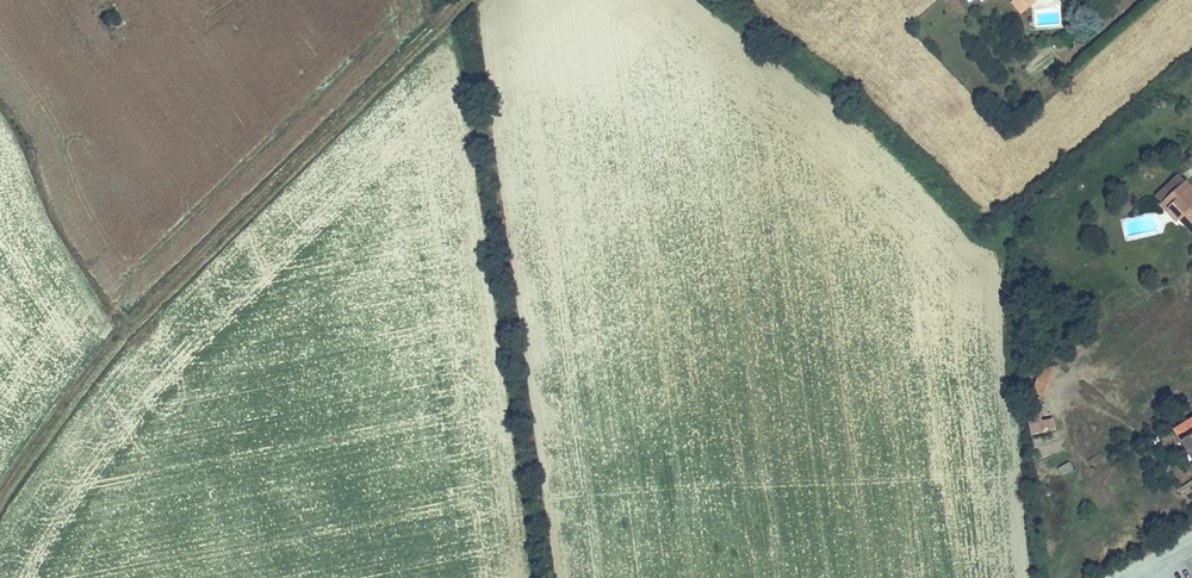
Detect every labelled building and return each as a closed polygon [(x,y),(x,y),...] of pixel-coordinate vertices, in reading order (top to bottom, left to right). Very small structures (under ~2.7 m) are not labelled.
[(1169,191),(1174,196),(1187,184),(1180,177),(1160,194),(1162,197),(1169,191)] [(1189,182),(1187,184),(1174,196),(1191,215),(1191,185),(1189,182)] [(1162,197),(1166,202),(1174,196),(1169,191),(1162,197)] [(1166,202),(1165,203),(1178,218),(1184,214),(1191,223),(1191,215),(1174,196),(1166,202)] [(1042,396),(1052,375),(1039,370),(1030,391),(1042,396)] [(1031,435),(1056,430),(1053,417),(1028,421),(1031,435)] [(1180,429),(1191,447),(1191,421),(1180,429)]
